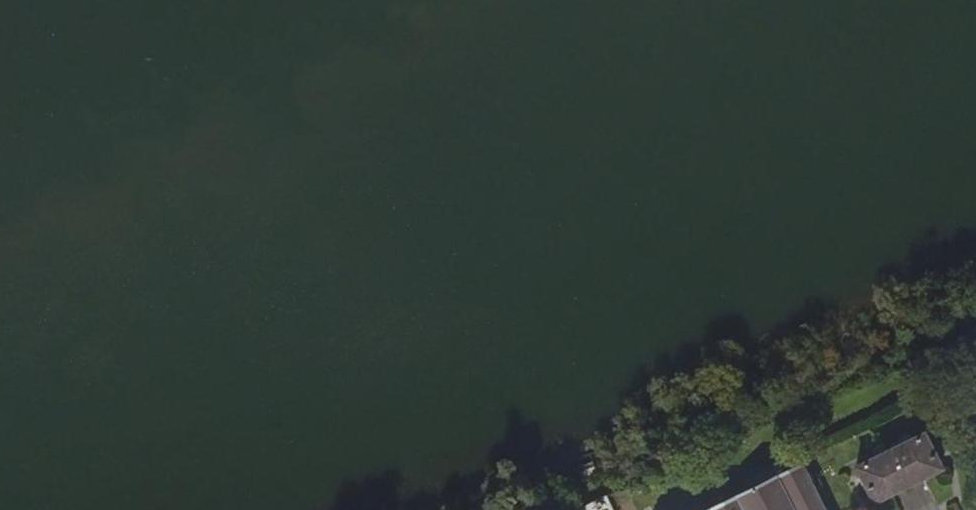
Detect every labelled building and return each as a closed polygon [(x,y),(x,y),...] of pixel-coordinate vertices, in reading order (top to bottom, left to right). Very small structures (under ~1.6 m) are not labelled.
[(942,468),(924,434),(857,469),(875,503),(942,468)] [(800,462),(708,509),(825,509),(800,462)]
